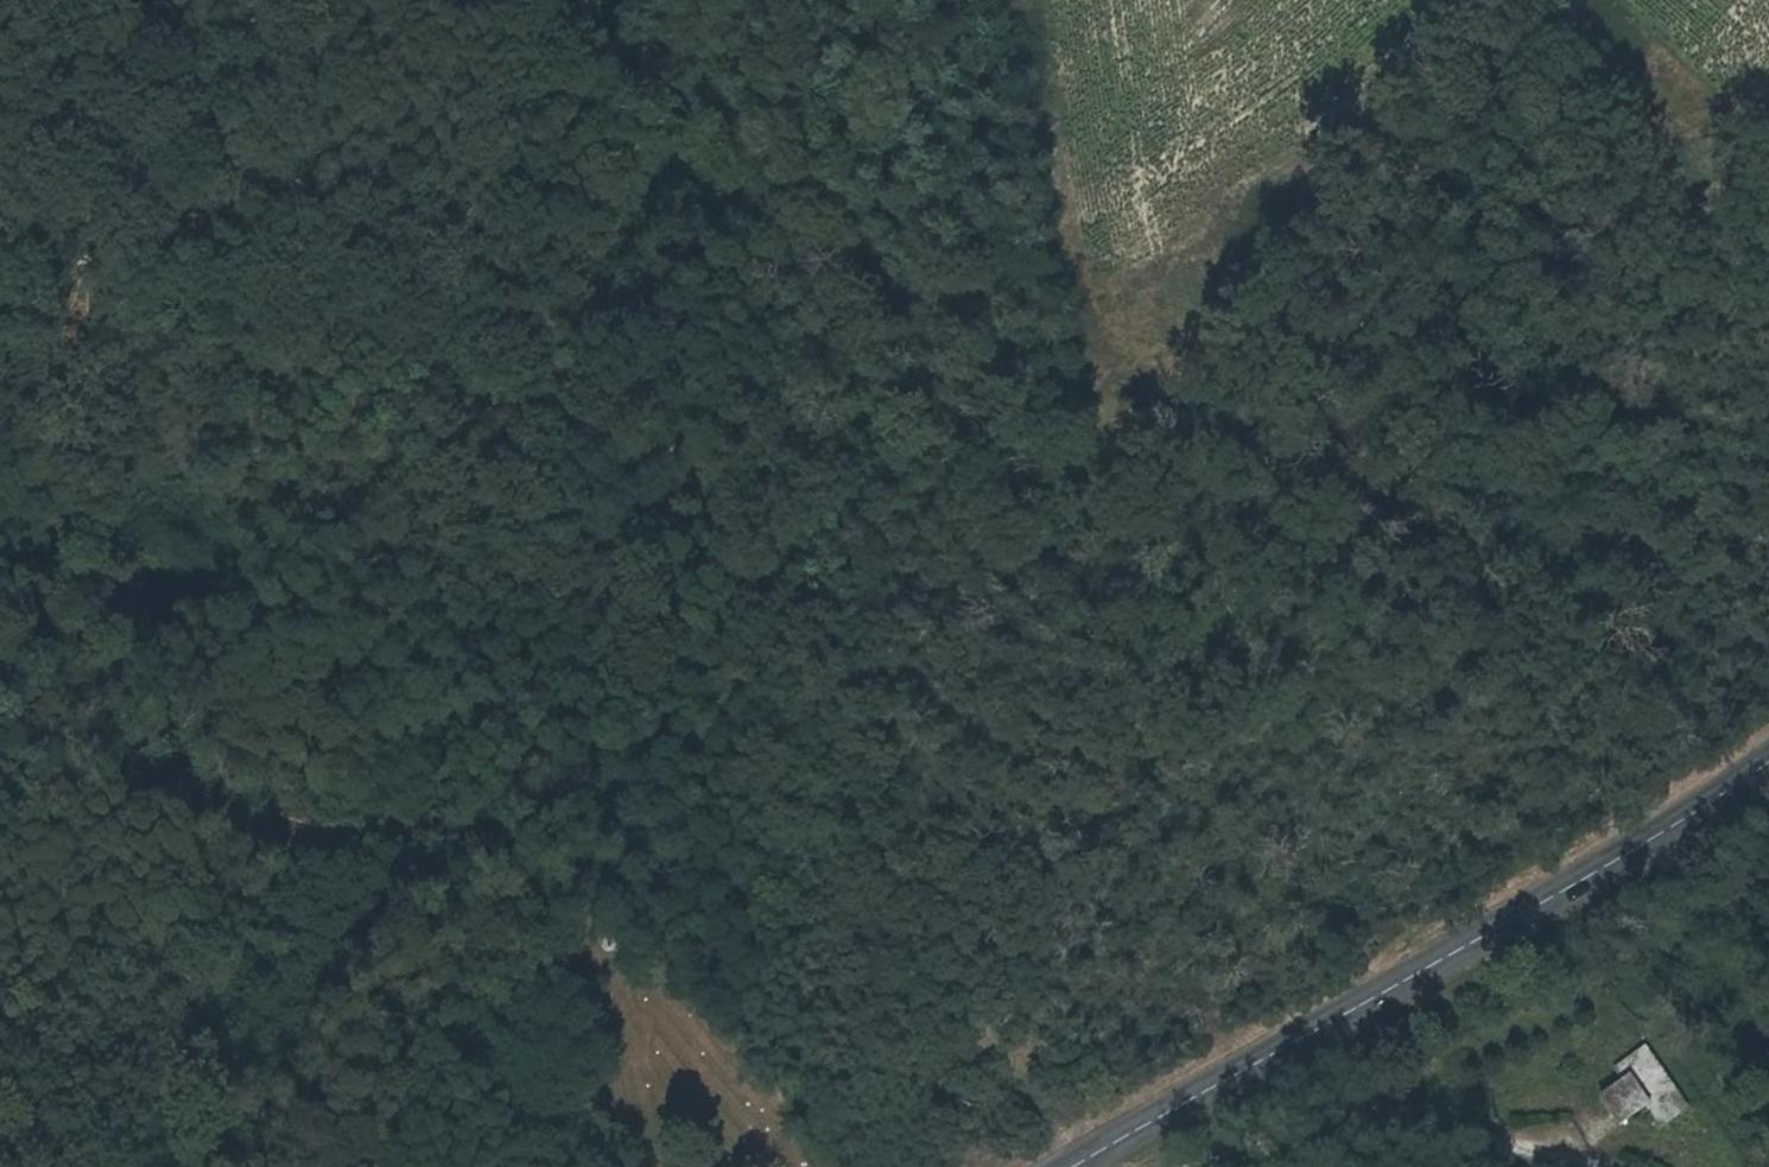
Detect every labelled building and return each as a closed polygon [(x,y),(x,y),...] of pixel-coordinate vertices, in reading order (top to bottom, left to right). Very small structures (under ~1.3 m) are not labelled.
[(1686,1106),(1643,1045),(1612,1067),(1621,1080),(1598,1096),(1618,1125),(1641,1108),(1655,1128),(1686,1106)]
